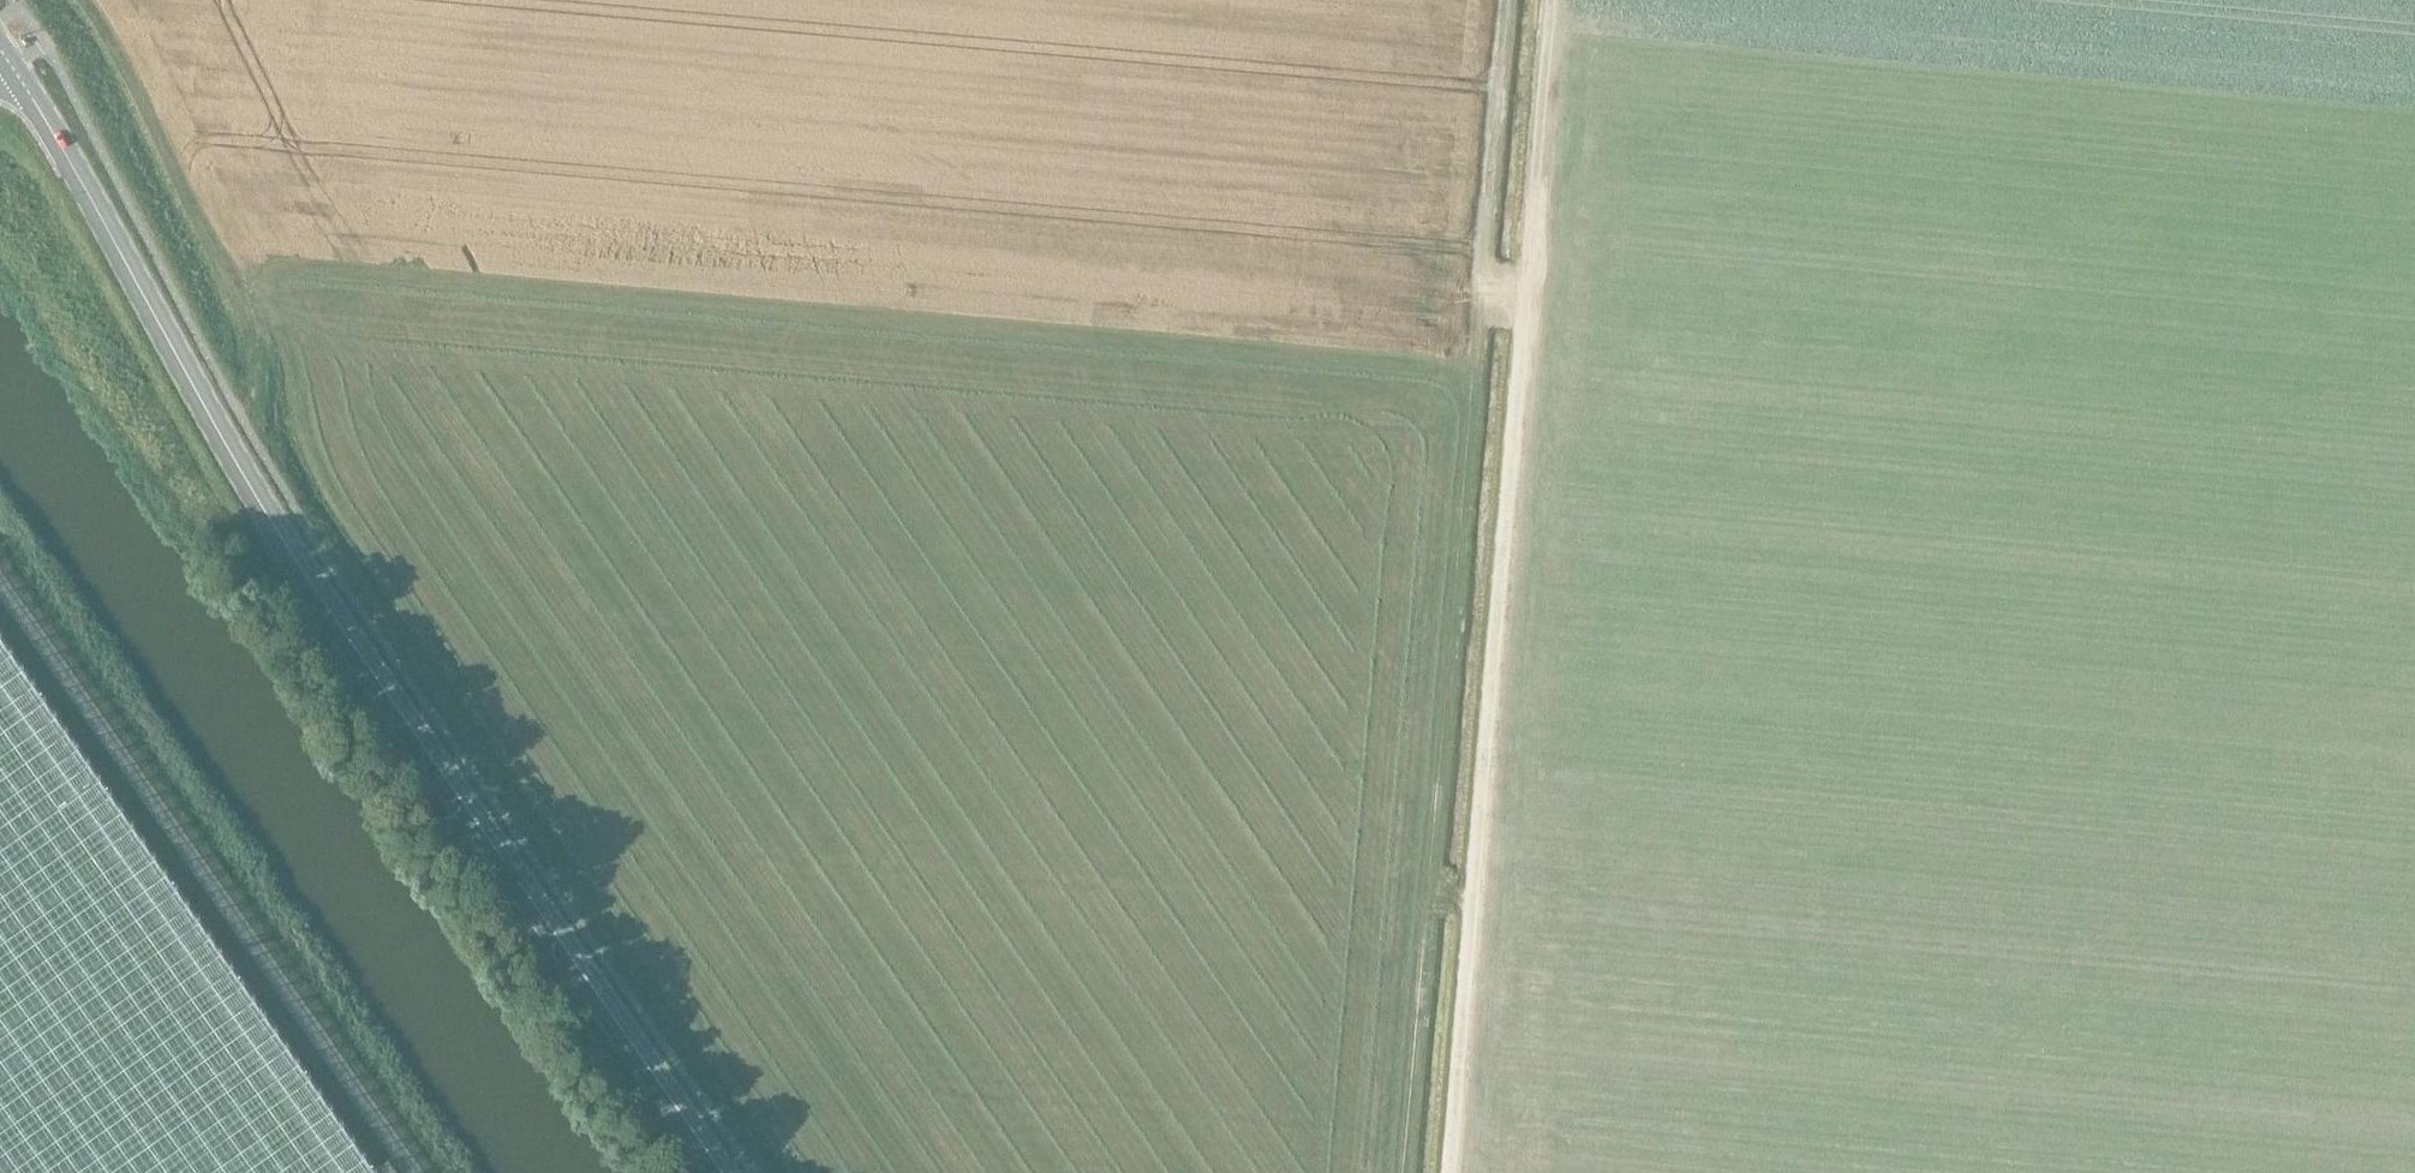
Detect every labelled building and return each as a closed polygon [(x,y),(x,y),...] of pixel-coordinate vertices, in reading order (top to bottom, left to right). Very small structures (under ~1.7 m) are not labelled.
[(0,633),(0,1172),(380,1172),(0,633)]
